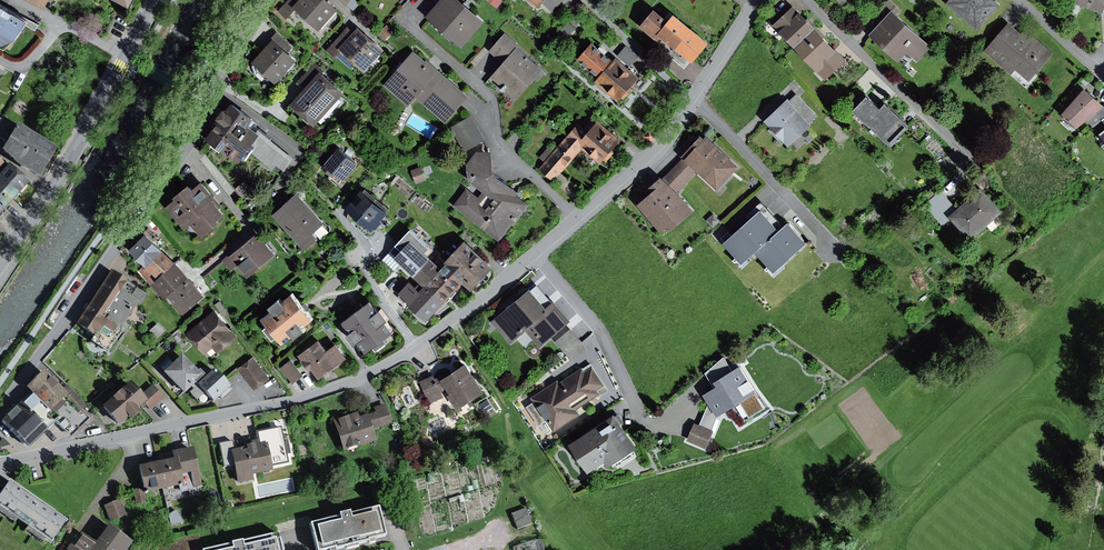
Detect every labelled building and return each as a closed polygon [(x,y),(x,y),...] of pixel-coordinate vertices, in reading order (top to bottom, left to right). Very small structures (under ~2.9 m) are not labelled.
[(279,11),(288,19),(297,9),(320,30),(339,8),(330,0),(289,0),(279,11)] [(427,15),(462,46),(485,20),(462,0),(441,0),(439,3),(427,15)] [(542,1),(553,10),(562,0),(543,0),(542,1)] [(877,12),(887,16),(892,10),(897,5),(891,0),(888,0),(877,12)] [(946,1),(978,28),(1000,2),(997,0),(948,0),(946,1)] [(1075,1),(1071,0),(1066,0),(1063,9),(1078,14),(1081,4),(1075,1)] [(1075,1),(1081,4),(1103,12),(1103,0),(1075,0),(1075,1)] [(0,3),(0,44),(18,37),(26,25),(28,20),(0,3)] [(796,46),(816,27),(794,4),(775,23),(796,46)] [(670,19),(656,7),(641,25),(659,40),(663,35),(694,61),(710,42),(676,13),(670,19)] [(887,16),(870,34),(900,60),(909,51),(918,60),(932,45),(892,10),(887,16)] [(578,14),(574,19),(578,22),(582,17),(578,14)] [(38,25),(28,20),(26,25),(36,30),(38,25)] [(1023,32),(1009,21),(985,49),(1012,73),(1016,68),(1030,80),(1055,52),(1027,28),(1023,32)] [(575,27),(569,22),(559,33),(565,38),(575,27)] [(387,24),(379,33),(386,40),(395,31),(387,24)] [(348,26),(326,50),(335,58),(342,49),(365,70),(384,49),(359,27),(355,32),(348,26)] [(816,27),(796,46),(826,77),(846,59),(816,27)] [(490,50),(505,63),(518,47),(520,44),(506,32),(490,50)] [(274,38),(253,60),(257,64),(259,71),(266,78),(273,79),(276,82),(297,60),(274,38)] [(600,76),(615,59),(593,41),(579,58),(600,76)] [(626,45),(618,55),(631,65),(639,56),(626,45)] [(543,69),(518,47),(505,63),(492,77),(517,99),(543,69)] [(426,61),(414,51),(385,84),(410,105),(416,98),(446,124),(470,96),(427,59),(426,61)] [(600,76),(596,82),(619,101),(622,97),(624,99),(633,89),(629,86),(637,77),(615,59),(600,76)] [(298,82),(305,89),(322,71),(324,69),(316,62),(298,82)] [(305,89),(293,103),(316,123),(345,91),(322,71),(305,89)] [(1064,113),(1079,126),(1103,106),(1103,103),(1086,88),(1064,113)] [(789,101),(787,99),(766,120),(790,145),(812,124),(811,123),(819,116),(797,93),(789,101)] [(883,107),(869,93),(853,109),(890,146),(910,125),(887,103),(883,107)] [(224,108),(204,138),(241,162),(249,150),(260,133),(248,126),(253,118),(232,103),(228,110),(224,108)] [(1088,120),(1093,126),(1103,117),(1103,107),(1088,120)] [(472,115),(452,125),(466,150),(486,139),(472,115)] [(16,125),(15,126),(6,120),(5,121),(0,128),(0,138),(6,141),(1,151),(16,165),(38,179),(56,149),(16,125)] [(579,146),(592,131),(579,121),(554,151),(545,161),(538,169),(554,182),(582,149),(579,146)] [(592,131),(579,146),(582,149),(601,164),(604,160),(606,162),(615,151),(613,149),(620,140),(599,122),(592,131)] [(650,128),(643,136),(651,143),(658,135),(650,128)] [(261,132),(260,133),(249,150),(281,175),(294,159),(261,132)] [(702,135),(683,155),(685,156),(699,170),(718,188),(740,165),(708,135),(705,138),(702,135)] [(540,157),(545,161),(554,151),(549,146),(540,157)] [(341,147),(324,167),(333,175),(336,172),(345,180),(360,163),(341,147)] [(492,151),(478,150),(467,163),(469,179),(484,191),(479,197),(466,188),(453,205),(499,241),(529,205),(517,195),(519,192),(499,177),(494,167),(492,151)] [(664,177),(677,191),(699,170),(685,156),(664,177)] [(0,174),(0,213),(28,183),(8,165),(0,174)] [(421,166),(412,170),(417,183),(426,179),(421,166)] [(656,187),(637,205),(661,231),(670,223),(674,227),(694,209),(677,191),(664,177),(662,175),(652,183),(656,187)] [(176,198),(167,205),(185,228),(192,223),(202,236),(220,221),(219,219),(225,214),(213,199),(216,197),(202,180),(193,187),(190,183),(174,196),(176,198)] [(244,181),(236,188),(243,197),(252,189),(244,181)] [(958,209),(951,215),(970,238),(1003,210),(983,187),(958,209)] [(389,211),(362,189),(347,207),(374,229),(389,211)] [(951,215),(958,209),(941,189),(925,203),(942,223),(951,215)] [(298,192),(274,214),(306,250),(320,237),(315,232),(325,223),(298,192)] [(780,230),(761,210),(724,242),(743,263),(756,251),(780,230)] [(713,214),(707,220),(713,227),(720,221),(713,214)] [(808,243),(789,222),(780,230),(756,251),(775,272),(808,243)] [(390,252),(415,276),(432,258),(425,252),(430,248),(412,230),(390,252)] [(260,231),(223,260),(231,270),(239,264),(248,276),(277,253),(260,231)] [(146,233),(131,249),(148,266),(163,250),(146,233)] [(465,240),(444,262),(446,264),(465,282),(473,289),(494,267),(465,240)] [(177,262),(163,250),(148,266),(141,272),(150,284),(177,262)] [(442,267),(432,258),(415,276),(425,285),(427,284),(442,267)] [(177,262),(150,284),(164,300),(169,296),(184,313),(205,295),(177,262)] [(442,267),(427,284),(446,301),(465,282),(446,264),(442,267)] [(111,272),(90,304),(104,313),(100,318),(118,330),(136,305),(138,307),(146,296),(111,272)] [(411,280),(399,293),(428,320),(446,301),(427,284),(425,285),(421,290),(411,280)] [(531,288),(494,321),(512,342),(526,330),(540,347),(571,320),(554,301),(547,307),(531,288)] [(272,309),(263,317),(269,324),(265,327),(274,338),(278,335),(284,343),(294,335),(296,338),(306,330),(304,327),(314,319),(304,307),(293,293),(282,301),(280,299),(270,306),(272,309)] [(360,309),(344,321),(351,331),(349,333),(357,343),(359,341),(367,351),(375,345),(378,349),(389,340),(386,337),(395,331),(387,321),(389,319),(382,308),(379,311),(371,301),(360,309)] [(104,313),(90,304),(75,325),(94,338),(92,342),(108,352),(121,332),(118,330),(100,318),(104,313)] [(215,310),(188,332),(206,354),(214,347),(219,352),(238,336),(215,310)] [(157,324),(148,332),(155,340),(164,332),(157,324)] [(320,337),(298,354),(310,370),(313,367),(321,377),(347,357),(337,344),(330,350),(320,337)] [(197,372),(180,355),(162,372),(184,396),(195,384),(204,376),(199,370),(197,372)] [(705,373),(715,387),(719,385),(716,381),(733,370),(725,356),(705,373)] [(253,357),(239,367),(255,388),(269,378),(253,357)] [(291,359),(281,367),(293,383),(303,375),(291,359)] [(441,371),(420,380),(430,403),(444,397),(443,391),(446,390),(458,409),(485,390),(467,363),(444,378),(441,371)] [(558,379),(531,397),(534,401),(527,406),(539,424),(547,419),(554,430),(579,413),(576,409),(600,392),(598,389),(606,384),(593,365),(586,370),(583,367),(560,382),(558,379)] [(733,370),(716,381),(719,385),(715,387),(705,394),(710,402),(718,415),(718,416),(740,403),(750,418),(766,407),(741,366),(733,370)] [(204,376),(195,384),(213,402),(218,397),(221,400),(232,389),(212,368),(204,376)] [(59,390),(41,372),(26,387),(30,391),(57,418),(53,421),(70,438),(89,419),(81,412),(59,390)] [(66,384),(59,390),(81,412),(87,406),(66,384)] [(129,385),(102,408),(119,428),(146,405),(140,398),(129,385)] [(153,387),(140,398),(146,405),(150,409),(162,398),(153,387)] [(57,418),(30,391),(0,421),(26,448),(53,421),(57,418)] [(718,415),(710,402),(700,424),(713,430),(718,415)] [(375,412),(368,414),(373,430),(392,424),(385,404),(373,408),(375,412)] [(357,413),(333,421),(343,451),(376,440),(373,430),(368,414),(358,417),(357,413)] [(616,413),(571,442),(590,471),(606,460),(610,466),(638,447),(616,413)] [(695,422),(688,440),(707,448),(714,430),(713,430),(700,424),(695,422)] [(259,445),(231,450),(234,465),(238,483),(253,480),(252,476),(272,472),(271,466),(288,462),(280,427),(256,432),(259,445)] [(0,442),(0,448),(10,445),(2,438),(0,442)] [(234,465),(231,450),(230,441),(219,443),(223,467),(234,465)] [(172,459),(158,462),(163,489),(179,486),(180,492),(201,488),(193,447),(171,452),(172,459)] [(163,489),(158,462),(138,466),(142,488),(143,493),(163,489)] [(0,492),(0,507),(51,543),(66,522),(8,481),(0,492)] [(143,493),(142,488),(132,490),(135,505),(145,503),(143,493)] [(120,499),(104,506),(110,520),(126,514),(120,499)] [(310,525),(316,549),(331,549),(350,545),(384,537),(377,508),(348,515),(348,512),(337,515),(338,518),(310,525)] [(520,530),(534,524),(528,508),(513,514),(520,530)] [(175,510),(168,515),(170,525),(184,522),(175,510)] [(82,536),(77,543),(73,540),(65,549),(126,549),(131,543),(107,526),(94,545),(82,536)] [(153,549),(197,549),(216,546),(213,530),(159,541),(153,549)] [(207,549),(281,549),(277,534),(207,549)] [(514,547),(514,549),(541,549),(538,540),(514,547)]
